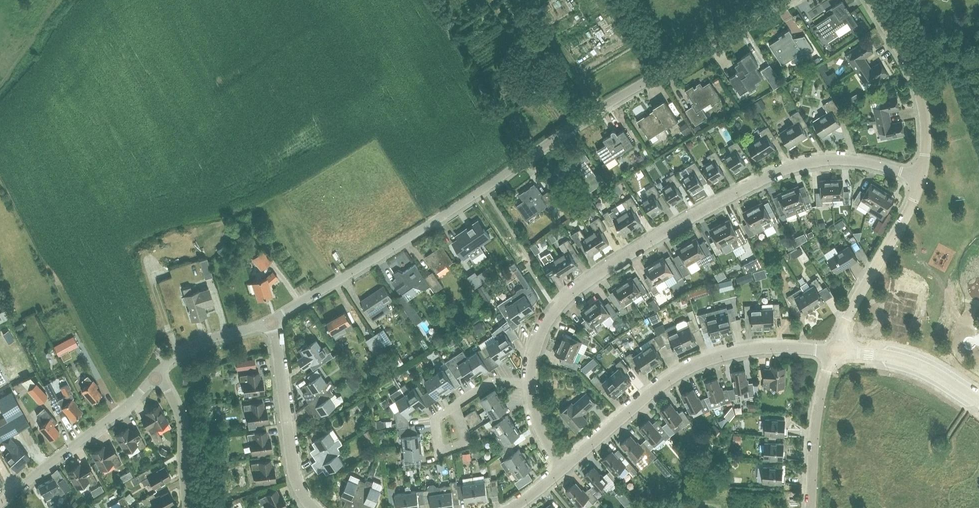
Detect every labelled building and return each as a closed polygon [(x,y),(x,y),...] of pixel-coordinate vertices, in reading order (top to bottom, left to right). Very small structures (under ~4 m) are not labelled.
[(816,24),(821,32),(824,37),(847,22),(851,28),(858,24),(850,12),(851,12),(847,5),(846,6),(843,0),(826,11),(826,12),(831,9),(833,13),(816,24)] [(769,44),(775,53),(782,65),(797,55),(800,60),(814,50),(810,43),(805,35),(804,35),(804,36),(796,41),(792,35),(793,34),(789,29),(779,36),(780,37),(769,44)] [(849,59),(856,70),(868,63),(864,58),(873,52),(866,40),(851,50),(846,54),(849,59)] [(737,73),(730,78),(738,90),(746,85),(750,91),(758,86),(756,82),(763,77),(756,67),(758,65),(756,60),(750,52),(742,57),(744,60),(740,63),(739,62),(735,64),(739,70),(736,72),(737,73)] [(834,72),(828,76),(825,70),(828,68),(824,61),(816,66),(824,80),(826,80),(829,86),(839,81),(834,72)] [(871,68),(868,63),(856,70),(863,81),(869,77),(873,83),(887,74),(880,62),(871,68)] [(761,69),(774,89),(783,83),(770,64),(761,69)] [(686,110),(691,118),(695,125),(708,117),(702,108),(704,107),(702,104),(709,100),(712,105),(721,99),(716,90),(710,81),(703,86),(700,82),(694,86),(693,85),(686,90),(694,103),(692,104),(693,105),(686,110)] [(857,93),(849,98),(852,102),(859,97),(857,93)] [(897,96),(879,99),(873,100),(874,107),(877,120),(890,117),(889,111),(899,109),(897,96)] [(761,98),(753,103),(759,112),(767,107),(761,98)] [(813,122),(814,124),(817,128),(822,136),(841,125),(836,118),(842,114),(837,105),(833,98),(823,104),(828,112),(813,122)] [(638,121),(643,129),(650,139),(678,120),(665,100),(653,108),(655,110),(638,121)] [(780,133),(782,136),(784,139),(789,148),(808,136),(803,129),(808,125),(803,117),(801,113),(799,110),(790,116),(795,123),(780,133)] [(891,123),(890,117),(877,120),(880,133),(886,131),(887,138),(905,134),(902,121),(891,123)] [(679,127),(683,134),(691,129),(686,122),(679,127)] [(700,124),(694,128),(697,133),(703,129),(700,124)] [(747,145),(751,151),(757,160),(775,148),(771,141),(776,138),(768,126),(760,131),(762,136),(747,145)] [(619,162),(615,156),(634,144),(624,129),(618,134),(616,131),(615,130),(614,130),(613,130),(612,131),(612,132),(612,133),(612,134),(604,139),(606,144),(597,149),(609,168),(619,162)] [(737,140),(729,146),(732,151),(725,155),(736,172),(746,165),(739,155),(744,151),(737,140)] [(695,146),(691,141),(686,144),(689,149),(695,146)] [(555,169),(561,177),(562,179),(574,170),(589,191),(605,180),(600,173),(597,176),(587,161),(590,159),(583,149),(555,169)] [(704,165),(709,174),(714,182),(725,175),(718,165),(723,161),(718,153),(716,150),(707,156),(710,161),(704,165)] [(680,171),(683,176),(694,193),(704,187),(697,176),(702,173),(695,162),(687,167),(680,171)] [(662,188),(668,196),(673,204),(684,198),(677,187),(682,184),(676,175),(675,173),(666,178),(669,183),(662,188)] [(843,179),(832,180),(833,199),(843,199),(843,204),(850,203),(849,190),(843,191),(843,179)] [(833,199),(832,180),(821,180),(822,192),(816,192),(817,202),(817,205),(823,205),(823,200),(833,199)] [(881,189),(872,183),(865,193),(861,190),(854,201),(868,210),(870,205),(881,189)] [(551,209),(559,204),(549,190),(543,195),(535,184),(520,194),(524,200),(516,205),(526,220),(548,204),(551,209)] [(642,199),(647,208),(653,216),(663,209),(656,199),(661,195),(656,187),(654,184),(646,190),(649,195),(642,199)] [(798,185),(788,189),(797,212),(813,206),(808,194),(803,196),(798,185)] [(782,219),(797,212),(788,189),(778,193),(782,204),(777,206),(781,216),(782,219)] [(881,189),(870,205),(868,210),(877,215),(882,218),(889,207),(884,204),(890,194),(881,189)] [(617,205),(632,229),(641,223),(634,211),(639,208),(631,196),(622,202),(617,205)] [(778,219),(773,210),(768,212),(763,202),(753,207),(764,229),(773,224),(779,221),(778,219)] [(603,214),(611,226),(616,223),(623,234),(632,229),(617,205),(612,208),(613,210),(610,213),(608,211),(603,214)] [(753,207),(743,212),(749,222),(744,225),(748,234),(749,236),(764,229),(753,207)] [(878,222),(874,229),(881,234),(885,227),(893,214),(890,212),(883,222),(880,220),(878,222)] [(590,233),(600,249),(609,243),(602,232),(607,229),(601,220),(599,217),(590,222),(595,230),(590,233)] [(720,224),(729,242),(733,249),(747,241),(746,238),(745,236),(740,227),(735,230),(729,219),(720,224)] [(842,220),(835,225),(838,228),(845,224),(842,220)] [(459,239),(453,243),(464,259),(470,254),(473,259),(484,251),(480,245),(491,237),(481,223),(471,230),(468,227),(456,235),(459,239)] [(720,247),(729,242),(720,224),(710,230),(716,240),(711,243),(715,251),(717,254),(722,251),(720,247)] [(591,255),(600,249),(590,233),(585,236),(580,229),(571,235),(573,238),(579,246),(584,243),(591,255)] [(862,231),(853,233),(857,240),(860,240),(862,231)] [(687,243),(697,260),(700,266),(714,258),(705,242),(700,245),(696,237),(687,243)] [(559,255),(569,271),(578,266),(571,254),(576,251),(570,242),(568,239),(559,245),(564,252),(559,255)] [(677,248),(681,255),(679,256),(678,255),(673,258),(684,276),(690,272),(687,266),(697,260),(687,243),(677,248)] [(453,261),(448,253),(442,245),(426,256),(437,272),(453,261)] [(849,245),(828,259),(837,272),(858,259),(849,245)] [(227,248),(219,254),(225,261),(232,256),(227,248)] [(798,248),(791,253),(794,258),(801,253),(798,248)] [(272,260),(262,249),(251,259),(261,270),(272,260)] [(569,271),(559,255),(555,258),(550,252),(541,258),(545,264),(543,265),(550,276),(557,271),(560,277),(569,271)] [(665,279),(673,274),(677,280),(682,276),(680,272),(675,264),(670,267),(663,257),(654,262),(665,279)] [(745,272),(763,267),(757,257),(742,265),(745,272)] [(212,276),(207,258),(199,260),(205,278),(212,276)] [(777,261),(780,266),(785,263),(782,258),(777,261)] [(518,267),(515,262),(510,265),(513,270),(518,267)] [(656,285),(665,279),(654,262),(645,268),(651,277),(646,280),(654,294),(659,290),(656,285)] [(425,289),(430,285),(424,276),(415,264),(403,272),(399,269),(394,273),(397,278),(392,281),(397,289),(397,288),(400,292),(402,291),(403,293),(414,286),(425,289)] [(767,276),(765,268),(754,271),(756,279),(767,276)] [(433,271),(429,275),(425,277),(436,292),(444,286),(433,271)] [(269,285),(277,277),(273,272),(266,278),(253,282),(258,299),(271,294),(269,285)] [(468,277),(475,288),(483,283),(478,275),(475,272),(468,277)] [(746,280),(753,278),(751,272),(744,275),(746,280)] [(633,299),(641,294),(645,299),(650,296),(641,281),(636,284),(631,277),(622,283),(633,299)] [(801,286),(815,307),(824,300),(818,292),(824,288),(818,280),(817,278),(811,281),(814,285),(811,288),(807,282),(801,286)] [(732,279),(725,281),(727,289),(734,287),(732,279)] [(633,299),(622,283),(613,289),(624,305),(633,299)] [(516,292),(512,295),(516,300),(526,315),(535,309),(533,305),(539,298),(529,284),(524,287),(522,287),(517,290),(516,292)] [(484,285),(477,289),(483,297),(489,293),(484,285)] [(213,303),(210,293),(208,288),(199,291),(192,293),(190,286),(182,288),(184,295),(192,319),(202,316),(199,307),(213,303)] [(384,286),(361,301),(363,304),(362,304),(363,306),(364,305),(369,314),(373,320),(390,309),(386,303),(393,299),(390,294),(384,286)] [(815,307),(801,286),(802,288),(793,293),(787,297),(794,307),(799,304),(805,313),(815,307)] [(701,296),(699,290),(690,292),(692,299),(701,296)] [(514,328),(523,322),(521,318),(526,315),(516,300),(512,295),(498,305),(512,325),(514,328)] [(610,303),(605,307),(599,298),(590,304),(602,320),(610,314),(611,316),(614,320),(619,316),(610,303)] [(660,308),(654,299),(650,302),(656,311),(660,308)] [(762,304),(762,309),(764,327),(775,326),(774,316),(780,315),(780,305),(780,303),(773,303),(762,304)] [(593,327),(602,320),(590,304),(581,311),(593,327)] [(752,328),(764,327),(762,309),(751,310),(751,305),(744,305),(745,318),(752,317),(752,328)] [(726,307),(718,309),(716,309),(722,334),(733,331),(731,321),(737,319),(733,307),(726,309),(726,307)] [(711,337),(722,334),(716,309),(699,314),(699,316),(703,328),(709,327),(711,337)] [(10,319),(5,310),(0,312),(0,323),(10,319)] [(345,311),(327,322),(329,326),(328,326),(329,328),(330,328),(333,333),(336,338),(348,332),(355,328),(350,320),(345,311)] [(417,311),(410,316),(416,324),(423,319),(417,311)] [(657,314),(650,317),(653,323),(660,320),(657,314)] [(676,325),(686,347),(697,342),(692,332),(698,330),(693,318),(687,321),(687,320),(684,320),(677,323),(676,325)] [(519,336),(514,328),(512,325),(504,331),(505,333),(496,339),(506,353),(516,347),(511,341),(519,336)] [(686,347),(676,325),(660,332),(666,344),(672,342),(676,351),(686,347)] [(384,329),(375,335),(384,347),(392,341),(384,329)] [(560,343),(578,351),(582,341),(564,333),(560,343)] [(576,338),(582,341),(582,342),(584,343),(588,344),(591,339),(586,337),(578,333),(576,338)] [(437,339),(433,334),(428,337),(432,342),(437,339)] [(384,347),(375,335),(367,341),(375,353),(384,347)] [(74,336),(54,346),(58,355),(78,345),(74,336)] [(657,350),(662,347),(655,336),(649,340),(652,344),(643,350),(653,365),(663,359),(657,350)] [(304,356),(299,359),(299,360),(300,359),(302,362),(301,363),(305,369),(310,365),(313,370),(329,359),(334,356),(331,351),(326,345),(322,348),(317,339),(308,346),(307,344),(299,349),(304,356)] [(502,357),(506,353),(496,339),(483,348),(482,348),(488,356),(487,356),(494,367),(504,360),(502,357)] [(343,349),(338,341),(334,344),(339,352),(343,349)] [(578,351),(560,343),(555,353),(564,357),(573,361),(578,351)] [(608,352),(613,348),(611,344),(605,349),(608,352)] [(485,373),(494,367),(487,356),(486,358),(480,349),(468,358),(478,373),(482,369),(485,373)] [(457,377),(464,372),(468,379),(478,373),(468,358),(463,350),(446,361),(450,367),(457,377)] [(653,365),(643,350),(634,357),(631,352),(626,356),(633,367),(638,363),(644,372),(653,365)] [(334,356),(329,359),(333,364),(341,358),(338,353),(334,356)] [(253,358),(236,360),(238,369),(254,367),(253,358)] [(611,376),(623,389),(632,381),(625,373),(629,369),(623,362),(621,360),(616,364),(619,368),(611,376)] [(588,363),(581,368),(586,373),(592,368),(588,363)] [(457,377),(450,367),(445,370),(443,368),(434,374),(444,389),(447,393),(461,384),(457,377)] [(771,369),(765,368),(764,388),(771,388),(771,386),(785,386),(786,367),(771,367),(771,369)] [(745,370),(732,372),(735,391),(743,390),(745,397),(755,395),(753,382),(747,382),(745,370)] [(241,395),(245,394),(245,395),(264,393),(262,379),(260,379),(259,372),(240,375),(241,382),(243,382),(244,386),(240,386),(238,388),(238,389),(238,392),(239,394),(241,395)] [(305,406),(335,386),(331,380),(327,383),(321,374),(313,380),(305,386),(308,390),(303,394),(305,393),(307,396),(306,397),(309,403),(305,406)] [(425,392),(432,403),(442,396),(439,393),(444,389),(434,374),(425,381),(430,389),(425,392)] [(596,375),(591,379),(603,393),(608,389),(615,397),(623,389),(611,376),(603,383),(596,375)] [(85,396),(86,395),(92,402),(102,394),(96,387),(98,386),(92,379),(91,380),(87,376),(82,381),(86,385),(81,389),(83,391),(82,392),(85,396)] [(353,376),(347,381),(351,386),(357,382),(353,376)] [(705,382),(708,391),(711,400),(719,398),(721,404),(732,401),(727,388),(721,390),(718,378),(705,382)] [(44,384),(46,390),(53,387),(50,381),(44,384)] [(36,383),(28,390),(40,402),(47,396),(36,383)] [(57,395),(53,387),(46,390),(51,398),(58,413),(64,410),(73,419),(82,411),(77,405),(77,404),(72,398),(73,397),(67,384),(61,387),(65,395),(59,399),(57,395)] [(432,403),(425,392),(423,394),(418,385),(410,391),(406,384),(401,387),(408,397),(415,409),(420,405),(423,409),(432,403)] [(335,386),(305,406),(309,412),(310,411),(312,414),(311,415),(316,412),(320,417),(336,406),(330,397),(334,394),(331,389),(335,386)] [(410,426),(409,419),(413,415),(411,412),(415,409),(408,397),(401,387),(399,388),(390,395),(395,401),(396,400),(402,408),(395,412),(397,423),(393,423),(394,427),(397,426),(397,427),(399,427),(410,426)] [(481,399),(487,409),(502,399),(495,389),(481,399)] [(682,394),(686,403),(691,411),(702,406),(705,412),(711,409),(705,397),(699,400),(693,389),(682,394)] [(2,440),(11,451),(8,451),(5,453),(6,456),(5,457),(16,470),(30,458),(19,445),(17,447),(8,437),(28,426),(10,392),(0,398),(0,405),(5,415),(0,418),(0,441),(2,440)] [(572,403),(560,412),(576,430),(587,421),(582,414),(596,403),(587,393),(573,405),(572,403)] [(767,398),(764,405),(771,407),(773,400),(767,398)] [(508,408),(502,399),(487,409),(493,418),(494,417),(500,413),(508,408)] [(365,400),(360,403),(363,408),(368,405),(365,400)] [(263,402),(253,403),(243,404),(244,411),(247,411),(248,424),(268,422),(266,408),(264,408),(263,402)] [(671,426),(678,421),(682,427),(691,421),(683,410),(678,413),(671,403),(660,410),(666,418),(671,426)] [(142,418),(147,426),(156,443),(162,439),(156,429),(168,422),(158,405),(146,413),(147,414),(142,418)] [(39,427),(43,432),(50,439),(59,431),(54,425),(57,422),(44,407),(36,414),(44,423),(39,427)] [(464,416),(468,421),(479,414),(475,409),(464,416)] [(504,418),(500,413),(494,417),(493,418),(489,420),(499,434),(514,424),(508,415),(504,418)] [(482,419),(479,414),(468,421),(471,426),(482,419)] [(766,418),(766,435),(800,436),(788,435),(788,429),(800,429),(785,428),(785,419),(766,418)] [(639,428),(652,443),(656,448),(671,435),(663,425),(658,429),(649,419),(639,428)] [(376,421),(377,429),(384,429),(384,421),(382,421),(382,420),(376,421)] [(720,429),(714,423),(709,429),(716,435),(720,429)] [(505,451),(512,446),(516,444),(513,439),(520,434),(514,424),(499,434),(496,437),(503,448),(499,450),(502,453),(505,451)] [(410,426),(399,427),(400,436),(403,436),(404,447),(422,444),(424,444),(423,438),(421,439),(421,433),(413,434),(412,425),(410,426)] [(116,435),(121,444),(125,452),(137,445),(139,449),(145,445),(140,435),(135,426),(129,430),(128,428),(116,435)] [(265,456),(264,452),(271,451),(269,437),(267,438),(267,431),(247,434),(248,441),(251,440),(252,454),(257,453),(257,457),(265,456)] [(312,463),(343,443),(339,437),(335,440),(329,431),(321,437),(313,442),(316,447),(311,451),(312,450),(314,453),(313,454),(317,460),(312,463)] [(631,435),(621,444),(637,463),(647,455),(652,460),(657,456),(644,441),(639,445),(631,435)] [(784,443),(774,442),(765,442),(764,459),(799,460),(787,459),(787,453),(799,453),(783,452),(784,443)] [(343,443),(312,463),(316,469),(317,468),(319,471),(318,472),(319,473),(323,469),(327,474),(335,469),(343,463),(338,455),(342,452),(338,447),(343,443)] [(91,453),(96,462),(101,470),(113,463),(115,467),(121,463),(116,453),(111,444),(105,448),(104,446),(91,453)] [(423,456),(422,444),(404,447),(405,457),(403,457),(404,467),(417,466),(416,460),(422,459),(421,456),(423,456)] [(475,446),(473,447),(473,450),(479,457),(482,455),(475,446)] [(501,454),(505,460),(501,463),(506,471),(511,468),(526,458),(525,457),(526,456),(526,455),(524,451),(522,451),(521,452),(520,449),(516,451),(512,446),(505,451),(502,453),(501,454)] [(165,455),(168,450),(162,447),(159,452),(165,455)] [(615,474),(616,473),(619,477),(622,477),(629,471),(634,467),(625,457),(621,461),(613,451),(603,460),(611,469),(615,474)] [(471,460),(470,453),(463,454),(464,461),(471,460)] [(688,468),(694,463),(689,457),(683,462),(688,468)] [(526,458),(511,468),(506,471),(509,475),(513,472),(517,477),(532,467),(530,464),(531,463),(531,461),(529,458),(527,458),(526,458)] [(271,467),(270,461),(251,463),(252,470),(254,470),(256,483),(275,481),(273,467),(271,467)] [(67,471),(72,480),(77,488),(88,481),(91,485),(97,481),(91,471),(86,462),(80,466),(79,464),(67,471)] [(665,465),(660,468),(667,476),(671,473),(665,465)] [(134,484),(141,480),(144,485),(151,481),(154,487),(171,477),(164,466),(152,473),(149,468),(138,475),(131,479),(134,484)] [(783,467),(773,466),(764,466),(763,483),(797,484),(785,483),(786,477),(798,477),(782,476),(783,467)] [(584,475),(591,483),(593,486),(597,490),(602,485),(607,490),(611,487),(613,488),(617,484),(614,480),(607,472),(602,476),(594,467),(584,475)] [(611,469),(607,472),(614,480),(616,478),(614,475),(615,474),(611,469)] [(130,471),(120,476),(123,481),(132,475),(130,471)] [(529,473),(522,477),(526,483),(533,479),(529,473)] [(483,476),(474,477),(475,482),(474,482),(477,500),(488,499),(486,486),(492,485),(491,480),(491,476),(486,477),(483,476)] [(46,501),(49,506),(58,502),(56,497),(62,494),(65,492),(71,488),(63,477),(56,482),(54,478),(38,486),(39,488),(37,489),(38,492),(40,491),(46,501)] [(457,485),(459,498),(465,497),(466,502),(477,500),(474,482),(475,482),(474,477),(463,478),(464,484),(457,485)] [(355,507),(356,507),(368,480),(367,479),(366,482),(360,479),(358,484),(348,479),(341,498),(346,500),(344,506),(345,505),(348,506),(348,507),(349,507),(355,507)] [(373,482),(368,480),(356,507),(367,507),(368,506),(371,507),(376,507),(379,502),(377,501),(381,490),(382,486),(382,483),(374,480),(373,482)] [(457,485),(457,481),(451,482),(451,485),(440,486),(443,507),(455,507),(454,503),(460,503),(459,498),(457,485)] [(395,494),(394,482),(388,483),(389,495),(391,507),(397,507),(409,507),(406,492),(395,494)] [(423,490),(425,502),(431,501),(432,507),(443,507),(440,486),(437,487),(436,485),(434,483),(429,484),(428,486),(428,489),(423,490)] [(589,506),(593,503),(598,498),(593,493),(590,489),(589,488),(584,492),(576,483),(566,491),(579,506),(584,501),(589,506)] [(423,490),(411,491),(410,486),(406,487),(406,492),(409,507),(420,507),(419,504),(425,503),(425,502),(423,490)] [(621,489),(616,493),(620,498),(625,494),(621,489)] [(267,494),(258,498),(262,505),(264,504),(266,507),(286,507),(287,507),(281,495),(279,496),(276,490),(267,494)] [(141,499),(144,505),(151,501),(155,507),(165,507),(174,503),(168,492),(156,498),(153,493),(141,499)] [(128,494),(125,497),(131,503),(134,500),(128,494)] [(125,499),(124,496),(118,499),(119,501),(122,506),(118,507),(130,507),(125,499)]
